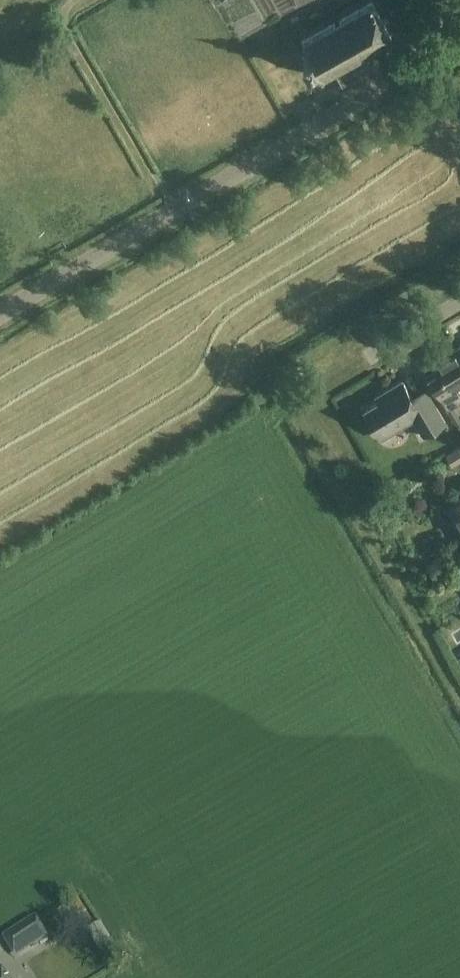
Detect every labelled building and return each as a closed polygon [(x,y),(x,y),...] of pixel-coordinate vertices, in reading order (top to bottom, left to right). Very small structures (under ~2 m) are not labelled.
[(369,4),(300,43),(308,56),(301,60),(306,69),(313,65),(320,77),(332,70),(341,85),(367,69),(359,55),(389,38),(369,4)] [(458,347),(432,363),(438,373),(428,379),(447,410),(459,402),(459,392),(458,388),(459,386),(459,351),(458,347)] [(423,436),(445,423),(426,390),(412,398),(402,381),(375,397),(378,401),(364,410),(381,438),(413,419),(423,436)] [(445,455),(451,466),(459,461),(459,446),(445,455)] [(449,509),(459,529),(459,503),(449,509)] [(19,928),(32,947),(47,938),(35,918),(19,928)]
